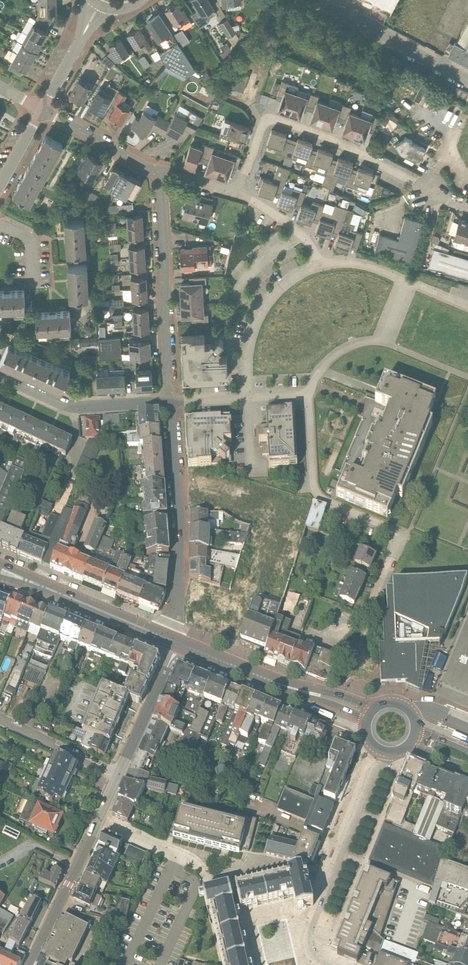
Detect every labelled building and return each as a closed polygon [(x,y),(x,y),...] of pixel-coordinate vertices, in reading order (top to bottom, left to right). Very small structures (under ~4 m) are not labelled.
[(200,28),(209,22),(204,14),(214,8),(209,0),(194,0),(196,3),(193,4),(198,11),(192,15),(200,28)] [(389,12),(395,0),(368,0),(389,12)] [(39,13),(36,18),(49,25),(56,13),(57,13),(56,1),(39,1),(39,13)] [(167,8),(166,9),(175,24),(177,27),(190,20),(188,16),(183,9),(182,10),(177,2),(171,6),(170,5),(167,7),(167,8)] [(166,66),(167,66),(187,77),(198,83),(202,79),(201,79),(191,73),(195,70),(159,14),(147,21),(158,39),(163,35),(171,47),(159,54),(161,57),(166,66)] [(46,31),(49,25),(36,18),(35,19),(30,16),(28,20),(22,30),(43,42),(48,32),(46,31)] [(236,33),(228,18),(219,23),(228,38),(236,33)] [(456,43),(467,49),(467,21),(456,43)] [(138,27),(128,34),(136,47),(141,44),(145,51),(151,48),(138,27)] [(187,39),(181,29),(174,34),(180,43),(187,39)] [(23,42),(22,42),(38,51),(43,42),(22,30),(17,39),(23,42)] [(113,51),(106,55),(114,62),(118,60),(129,53),(120,39),(114,42),(114,41),(110,44),(111,44),(109,46),(113,51)] [(22,42),(17,52),(32,61),(38,51),(22,42)] [(456,43),(455,42),(448,54),(449,54),(467,64),(467,49),(456,43)] [(155,61),(161,57),(159,54),(157,50),(151,54),(155,61)] [(27,71),(32,61),(17,52),(8,68),(21,75),(24,69),(27,71)] [(110,67),(114,62),(106,55),(102,60),(110,67)] [(145,68),(150,65),(144,55),(139,59),(145,68)] [(185,81),(187,77),(167,66),(164,69),(185,81)] [(243,91),(243,92),(249,75),(235,69),(228,87),(229,87),(229,86),(230,86),(243,91)] [(200,77),(201,79),(202,79),(207,87),(212,83),(205,73),(200,77)] [(92,84),(87,81),(86,83),(79,79),(70,95),(82,102),(92,84)] [(289,113),(296,94),(286,90),(287,85),(281,83),(279,89),(277,95),(283,97),(279,109),(289,113)] [(419,102),(427,88),(422,85),(414,99),(419,102)] [(279,89),(273,87),(271,93),(277,95),(279,89)] [(90,106),(102,113),(110,98),(104,94),(106,91),(100,88),(90,106)] [(118,106),(111,118),(121,123),(129,109),(121,105),(127,95),(119,91),(113,103),(118,106)] [(210,91),(207,96),(213,99),(216,93),(210,91)] [(309,106),(314,94),(308,92),(306,97),(296,94),(289,113),(300,116),(304,104),(309,106)] [(314,94),(309,106),(315,108),(311,120),(321,124),(328,105),(318,101),(319,96),(314,94)] [(432,109),(437,98),(429,94),(424,105),(432,109)] [(328,105),(321,124),(332,127),(336,115),(342,117),(346,105),(340,103),(338,108),(328,105)] [(346,105),(342,117),(347,119),(343,131),(354,135),(360,116),(350,112),(352,107),(346,105)] [(139,118),(136,116),(131,125),(146,134),(151,124),(154,126),(154,127),(159,130),(165,119),(153,112),(152,115),(144,110),(139,118)] [(164,135),(165,133),(166,130),(176,135),(177,133),(179,134),(183,128),(193,133),(203,118),(189,110),(185,118),(175,113),(170,122),(165,119),(159,130),(158,131),(164,135)] [(370,119),(360,116),(354,135),(364,138),(368,126),(374,128),(378,116),(372,114),(370,119)] [(381,114),(377,121),(385,126),(389,119),(381,114)] [(219,136),(231,140),(233,134),(245,138),(249,127),(225,119),(219,136)] [(286,156),(290,142),(285,140),(287,135),(272,130),(267,143),(277,146),(275,152),(286,156)] [(13,194),(30,204),(63,144),(46,135),(39,147),(36,152),(23,177),(22,176),(19,182),(20,182),(13,194)] [(406,137),(395,144),(401,152),(418,161),(425,148),(412,142),(412,140),(406,137)] [(296,144),(290,142),(286,156),(297,159),(298,154),(308,157),(310,152),(313,144),(298,138),(296,144)] [(199,156),(204,157),(208,146),(203,144),(201,149),(190,145),(187,156),(185,156),(185,155),(184,154),(182,162),(184,163),(184,164),(195,168),(199,156)] [(214,148),(208,146),(204,157),(210,159),(206,171),(216,175),(223,156),(213,153),(214,148)] [(325,175),(328,167),(330,161),(333,153),(318,148),(316,154),(310,152),(308,157),(305,165),(316,169),(315,172),(325,175)] [(241,157),(235,155),(225,151),(223,156),(216,175),(227,179),(231,167),(237,169),(241,157)] [(93,178),(103,161),(88,152),(78,170),(93,178)] [(350,171),(353,163),(338,158),(336,163),(330,161),(328,167),(325,175),(322,185),(333,191),(339,173),(348,176),(350,171)] [(275,191),(281,193),(282,190),(283,190),(290,169),(278,165),(273,181),(261,177),(261,176),(258,185),(260,186),(258,191),(273,197),(275,191)] [(103,183),(118,191),(127,174),(113,166),(103,183)] [(356,173),(350,171),(348,176),(345,184),(357,188),(359,183),(369,186),(373,173),(358,168),(356,173)] [(127,174),(118,191),(132,199),(142,182),(127,174)] [(292,193),(283,190),(282,190),(281,193),(278,204),(293,209),(294,203),(300,205),(301,205),(301,204),(305,192),(301,190),(294,188),(292,193)] [(81,198),(87,201),(92,192),(86,189),(81,198)] [(92,192),(87,201),(87,202),(92,205),(98,195),(92,192)] [(199,200),(188,197),(185,208),(183,208),(182,213),(183,213),(183,216),(207,222),(211,204),(209,203),(211,198),(200,195),(199,200)] [(311,207),(301,204),(301,205),(300,205),(296,217),(311,223),(313,217),(319,219),(323,210),(324,206),(312,202),(311,207)] [(339,231),(347,209),(335,204),(335,206),(332,213),(323,210),(319,219),(315,231),(330,236),(332,230),(338,233),(339,230),(339,231)] [(106,213),(120,212),(119,205),(110,205),(106,213)] [(338,233),(334,244),(349,249),(351,244),(357,246),(362,232),(351,228),(352,224),(349,223),(353,211),(347,209),(339,231),(339,230),(338,233)] [(128,227),(143,226),(142,214),(127,215),(128,227)] [(399,240),(379,234),(374,253),(413,264),(425,222),(405,217),(399,240)] [(85,219),(65,220),(67,255),(87,253),(85,219)] [(454,238),(451,237),(451,238),(454,247),(467,251),(467,222),(460,219),(454,238)] [(128,238),(143,237),(143,226),(128,227),(128,238)] [(440,239),(438,235),(433,234),(431,240),(438,243),(440,239)] [(130,258),(145,257),(144,245),(129,246),(130,258)] [(207,247),(180,248),(181,269),(195,269),(195,266),(208,265),(207,247)] [(221,252),(229,255),(231,249),(223,247),(221,252)] [(448,252),(434,248),(428,267),(467,278),(467,258),(448,252)] [(130,269),(145,268),(145,257),(130,258),(130,269)] [(68,265),(70,299),(89,298),(87,264),(68,265)] [(132,289),(146,288),(146,276),(131,278),(132,289)] [(182,294),(201,293),(201,283),(206,283),(206,276),(193,277),(194,283),(181,284),(182,294)] [(132,300),(147,300),(146,288),(132,289),(132,300)] [(25,309),(24,290),(0,291),(0,310),(25,309)] [(201,293),(182,294),(182,305),(202,304),(201,293)] [(202,304),(182,305),(183,316),(195,315),(196,322),(208,321),(208,314),(203,314),(202,304)] [(133,320),(148,319),(148,308),(133,309),(133,320)] [(70,310),(36,313),(37,332),(71,330),(70,310)] [(148,319),(133,320),(134,331),(149,331),(148,319)] [(94,329),(86,323),(81,330),(90,335),(94,329)] [(205,335),(205,334),(181,335),(182,347),(181,347),(182,357),(181,357),(182,373),(183,380),(190,380),(206,379),(216,379),(216,378),(228,377),(227,354),(223,354),(222,345),(221,343),(224,340),(219,335),(216,339),(211,334),(205,335)] [(80,345),(98,344),(97,337),(80,338),(80,345)] [(130,344),(121,344),(120,337),(99,338),(100,360),(122,358),(129,358),(131,358),(130,344)] [(130,341),(130,344),(131,358),(136,357),(151,356),(150,340),(130,341)] [(62,391),(70,372),(8,343),(0,362),(0,363),(12,368),(12,369),(18,371),(43,382),(43,383),(49,385),(61,390),(61,391),(62,391)] [(136,370),(137,387),(153,386),(152,370),(136,370)] [(111,374),(112,389),(125,388),(125,373),(111,374)] [(97,374),(98,390),(112,389),(111,374),(97,374)] [(438,399),(385,377),(375,401),(392,409),(383,433),(378,431),(369,453),(373,454),(363,478),(346,471),(336,495),(387,516),(390,509),(392,510),(398,496),(403,498),(434,422),(429,420),(438,399)] [(4,411),(0,420),(0,426),(5,429),(12,415),(4,411)] [(266,412),(267,428),(261,428),(262,437),(259,437),(259,444),(262,444),(262,455),(269,455),(269,468),(290,467),(297,466),(297,461),(296,442),(295,435),(296,435),(295,416),(294,416),(294,411),(286,411),(266,412)] [(139,428),(137,428),(127,429),(127,432),(137,432),(137,431),(139,431),(160,429),(158,415),(159,415),(156,412),(138,413),(139,428)] [(19,418),(12,415),(5,429),(13,432),(19,418)] [(19,418),(13,432),(20,436),(27,422),(19,418)] [(98,419),(85,419),(86,435),(99,434),(98,419)] [(228,443),(231,443),(230,420),(218,420),(209,420),(192,421),(185,421),(185,429),(186,445),(187,454),(188,454),(188,466),(212,465),(211,464),(218,464),(222,459),(226,462),(230,457),(227,454),(228,452),(228,443)] [(34,425),(27,422),(20,436),(28,439),(34,425)] [(42,429),(34,425),(28,439),(35,443),(42,429)] [(49,432),(42,429),(35,443),(43,446),(49,432)] [(160,429),(139,431),(139,438),(127,439),(128,446),(141,445),(161,444),(160,429)] [(57,435),(54,434),(49,432),(43,446),(51,450),(57,435)] [(57,435),(51,450),(58,453),(65,439),(57,435)] [(72,442),(65,439),(58,453),(66,457),(72,442)] [(99,452),(101,447),(89,441),(86,447),(99,452)] [(141,445),(142,456),(142,457),(145,457),(146,466),(162,465),(161,454),(161,444),(141,445)] [(86,447),(84,453),(96,458),(99,452),(86,447)] [(96,458),(84,453),(81,458),(94,463),(96,458)] [(81,458),(77,469),(89,475),(94,463),(81,458)] [(0,530),(1,528),(28,464),(15,459),(8,476),(7,476),(0,493),(0,530)] [(255,461),(256,473),(267,472),(266,460),(255,461)] [(164,485),(163,475),(162,465),(146,466),(147,475),(143,475),(143,476),(143,478),(144,485),(144,486),(164,485)] [(164,485),(144,486),(142,486),(142,493),(145,493),(145,500),(165,499),(164,485)] [(165,499),(145,500),(146,507),(144,507),(144,516),(166,515),(165,499)] [(63,573),(70,576),(79,555),(80,555),(82,551),(75,547),(78,539),(75,537),(85,513),(87,514),(89,507),(78,502),(73,512),(74,512),(58,549),(59,549),(58,552),(51,568),(62,572),(63,573)] [(314,503),(313,502),(310,515),(305,528),(318,532),(327,507),(314,503)] [(42,564),(51,568),(58,552),(59,549),(58,549),(74,512),(73,512),(65,509),(62,515),(54,534),(52,541),(49,548),(42,564)] [(42,537),(52,541),(54,534),(62,515),(55,513),(54,516),(51,515),(42,537)] [(191,513),(190,530),(217,533),(217,531),(211,531),(207,530),(207,521),(219,521),(219,514),(191,513)] [(6,549),(19,517),(13,514),(6,530),(1,528),(0,530),(0,546),(6,549)] [(6,549),(18,554),(25,538),(19,536),(26,520),(19,517),(6,549)] [(95,553),(106,526),(95,521),(84,548),(95,553)] [(148,532),(148,539),(168,537),(167,522),(145,524),(145,532),(148,532)] [(243,525),(240,534),(248,536),(251,527),(243,525)] [(190,547),(209,552),(209,542),(216,542),(217,533),(190,530),(190,547)] [(27,539),(38,543),(41,535),(30,531),(27,539)] [(91,563),(109,571),(117,552),(110,549),(113,541),(103,536),(91,563)] [(169,553),(168,537),(148,539),(148,545),(146,545),(147,555),(158,554),(169,553)] [(25,538),(18,554),(42,564),(49,548),(36,543),(25,538)] [(190,547),(190,563),(207,564),(224,568),(224,567),(236,569),(238,570),(242,559),(209,552),(190,547)] [(355,563),(369,570),(375,557),(360,551),(355,563)] [(110,592),(117,574),(123,558),(124,556),(117,553),(109,571),(102,589),(110,592)] [(270,565),(271,561),(248,553),(246,557),(270,565)] [(71,576),(83,581),(90,563),(81,559),(82,556),(80,555),(79,555),(70,576),(71,576)] [(149,557),(148,572),(167,574),(169,559),(159,558),(159,556),(149,557)] [(123,558),(117,574),(125,577),(129,567),(131,562),(123,558)] [(95,586),(102,589),(109,571),(91,563),(90,563),(83,581),(90,584),(95,586)] [(207,564),(190,563),(190,578),(220,586),(224,568),(207,564)] [(129,567),(125,577),(117,595),(130,600),(139,577),(140,575),(136,573),(137,570),(129,567)] [(155,587),(166,590),(167,574),(148,572),(146,586),(155,587)] [(351,573),(345,585),(360,592),(365,579),(351,573)] [(110,592),(117,595),(125,577),(117,574),(110,592)] [(440,581),(438,581),(393,583),(393,590),(386,591),(387,613),(382,613),(384,644),(379,644),(381,683),(405,682),(405,684),(419,690),(422,673),(428,661),(425,660),(428,643),(439,643),(440,647),(467,579),(448,580),(449,578),(442,576),(440,581)] [(146,580),(139,577),(130,600),(139,604),(146,588),(144,587),(146,580)] [(360,592),(345,585),(339,598),(354,604),(360,592)] [(154,592),(146,588),(139,604),(155,611),(156,611),(156,612),(160,610),(160,609),(165,596),(166,590),(155,587),(154,592)] [(241,640),(266,650),(277,618),(278,618),(283,603),(261,595),(258,604),(252,606),(245,626),(243,631),(244,632),(241,639),(241,640)] [(10,602),(3,617),(11,620),(11,619),(17,621),(25,603),(12,597),(10,602)] [(3,617),(10,602),(0,598),(0,619),(2,620),(3,617)] [(29,626),(37,608),(25,603),(17,621),(29,626)] [(37,608),(29,626),(41,631),(49,613),(37,608)] [(37,641),(47,645),(55,649),(60,638),(61,638),(68,620),(49,613),(41,631),(37,641)] [(265,656),(278,661),(287,633),(282,631),(285,621),(278,618),(277,618),(266,650),(264,656),(265,656)] [(60,657),(71,662),(86,628),(68,620),(61,638),(66,641),(62,649),(63,650),(60,657)] [(84,649),(91,652),(99,633),(86,628),(71,662),(71,663),(71,665),(79,668),(84,658),(82,657),(84,651),(84,649)] [(118,641),(99,633),(91,652),(88,660),(93,662),(96,654),(104,657),(101,665),(106,667),(109,660),(110,660),(118,641)] [(301,638),(300,638),(287,633),(278,661),(291,667),(299,641),(300,641),(301,638)] [(118,673),(125,676),(125,675),(136,649),(118,641),(110,660),(114,662),(113,664),(121,668),(118,673)] [(291,667),(305,673),(310,662),(316,664),(321,652),(308,647),(307,644),(300,641),(299,641),(291,667)] [(125,675),(135,680),(149,685),(159,663),(157,657),(157,658),(146,653),(136,649),(125,675)] [(325,680),(327,679),(336,657),(322,651),(321,652),(316,664),(310,662),(305,673),(325,680)] [(172,708),(180,711),(196,674),(180,668),(180,667),(176,669),(161,704),(172,708)] [(196,674),(180,711),(189,716),(204,677),(196,674)] [(125,675),(125,676),(130,678),(124,691),(122,690),(120,695),(102,687),(97,696),(128,709),(136,712),(140,704),(140,703),(141,703),(149,685),(135,680),(125,675)] [(213,681),(204,677),(189,716),(195,719),(196,717),(197,717),(213,681)] [(190,732),(200,736),(221,684),(213,681),(197,717),(196,717),(195,719),(193,725),(190,730),(190,732)] [(229,688),(221,684),(200,736),(201,736),(208,739),(216,721),(229,688)] [(225,718),(231,720),(242,693),(229,688),(216,721),(222,724),(225,718)] [(236,746),(238,742),(255,698),(242,693),(231,720),(221,745),(228,748),(230,744),(236,746)] [(128,709),(97,696),(89,717),(116,728),(123,713),(126,713),(128,709)] [(247,744),(251,746),(268,704),(255,698),(238,742),(246,745),(247,744)] [(170,730),(182,735),(185,729),(182,729),(183,728),(177,725),(174,725),(180,711),(172,708),(161,704),(153,723),(170,730)] [(268,704),(251,746),(252,747),(262,722),(267,724),(260,742),(267,745),(281,710),(281,709),(268,704)] [(281,710),(267,745),(259,765),(265,768),(278,737),(284,739),(284,740),(285,740),(295,715),(286,712),(281,710)] [(304,739),(304,740),(312,722),(295,715),(285,740),(287,741),(282,753),(296,759),(304,739)] [(116,728),(89,717),(82,731),(110,743),(112,742),(114,734),(116,734),(117,731),(115,729),(117,728),(116,728)] [(320,726),(312,722),(304,740),(324,748),(327,740),(324,739),(327,734),(325,733),(323,730),(324,728),(325,728),(325,727),(320,725),(320,726)] [(153,723),(144,741),(161,748),(170,730),(153,723)] [(200,736),(190,732),(190,730),(185,728),(185,729),(182,735),(187,737),(186,737),(182,748),(193,753),(201,736),(200,736)] [(82,731),(77,729),(76,729),(74,735),(93,743),(90,749),(105,755),(110,743),(82,731)] [(175,754),(161,748),(144,741),(144,742),(140,752),(138,754),(138,755),(150,760),(154,761),(156,756),(171,763),(175,754)] [(328,761),(349,769),(355,752),(335,744),(328,761)] [(80,766),(55,755),(49,768),(71,779),(72,778),(75,778),(76,774),(74,772),(77,766),(80,767),(80,766)] [(150,760),(138,755),(130,773),(138,775),(139,772),(144,773),(150,760)] [(334,773),(345,777),(349,769),(328,761),(325,767),(334,771),(334,773)] [(397,790),(396,793),(412,799),(424,768),(414,764),(413,765),(413,764),(413,765),(412,765),(409,766),(408,766),(408,767),(407,767),(400,784),(399,784),(397,789),(397,790)] [(49,768),(42,783),(64,793),(71,779),(49,768)] [(424,793),(428,795),(438,774),(429,771),(425,769),(424,768),(412,799),(415,800),(418,793),(423,795),(424,793)] [(125,784),(146,789),(177,796),(179,788),(179,787),(149,780),(150,777),(143,775),(144,773),(139,772),(138,775),(130,773),(125,784)] [(330,781),(342,786),(345,777),(334,773),(333,775),(331,774),(329,780),(330,781)] [(446,777),(438,774),(428,795),(415,827),(411,836),(420,839),(446,777)] [(429,843),(435,827),(455,781),(446,777),(420,839),(429,843)] [(64,793),(42,783),(36,779),(28,796),(40,802),(42,799),(58,806),(62,799),(65,799),(66,796),(64,794),(64,793)] [(205,781),(199,779),(197,787),(202,789),(205,781)] [(335,802),(338,794),(342,786),(330,781),(324,798),(335,802)] [(455,781),(435,827),(444,831),(464,785),(455,781)] [(119,800),(137,807),(146,789),(125,784),(126,785),(119,800)] [(314,796),(318,787),(312,784),(308,794),(314,796)] [(444,831),(454,835),(463,814),(467,800),(467,787),(464,785),(444,831)] [(286,814),(288,815),(298,819),(300,814),(301,810),(311,814),(312,810),(316,802),(285,789),(281,801),(285,803),(290,805),(286,814)] [(396,793),(385,820),(401,826),(412,799),(396,793)] [(123,820),(128,822),(135,808),(136,809),(137,807),(119,800),(117,804),(113,813),(114,813),(113,815),(114,815),(114,816),(115,816),(120,818),(120,819),(123,820)] [(48,832),(54,835),(54,834),(56,833),(58,830),(57,828),(62,817),(28,801),(20,819),(31,824),(31,825),(36,827),(35,831),(46,836),(48,832)] [(316,802),(312,810),(329,817),(332,808),(332,809),(328,807),(329,805),(323,802),(322,804),(316,802)] [(232,823),(180,810),(173,837),(239,854),(241,849),(249,851),(257,820),(234,814),(232,823)] [(326,825),(329,817),(312,810),(311,814),(301,810),(300,814),(326,825)] [(305,829),(317,834),(318,831),(322,833),(326,825),(300,814),(298,819),(307,822),(305,829)] [(404,823),(401,831),(411,836),(415,827),(404,823)] [(434,889),(441,862),(445,849),(429,843),(420,839),(411,836),(401,831),(383,824),(368,862),(434,889)] [(114,839),(105,835),(104,837),(103,836),(98,847),(99,847),(98,850),(107,854),(114,839)] [(301,841),(299,846),(293,860),(295,860),(296,862),(299,861),(310,865),(319,842),(303,836),(301,841)] [(116,857),(123,843),(114,839),(107,854),(116,857)] [(270,839),(265,853),(293,860),(299,846),(270,839)] [(129,861),(134,848),(129,845),(122,860),(129,861)] [(134,848),(129,861),(136,863),(141,851),(134,848)] [(92,864),(112,873),(119,859),(116,857),(107,854),(98,850),(98,851),(96,850),(94,855),(95,855),(92,864)] [(147,854),(141,851),(136,863),(142,865),(147,854)] [(441,862),(434,889),(429,904),(464,917),(467,909),(467,871),(441,862)] [(86,877),(106,886),(112,873),(92,864),(89,870),(87,870),(85,875),(86,875),(86,877)] [(235,911),(248,907),(293,895),(295,909),(307,906),(313,905),(306,878),(304,879),(301,869),(242,882),(213,890),(209,890),(204,892),(223,964),(248,964),(235,911)] [(55,890),(63,874),(53,870),(50,877),(43,873),(39,882),(55,890)] [(339,933),(335,942),(337,942),(336,944),(340,946),(337,954),(345,957),(357,962),(358,962),(364,947),(372,930),(380,938),(395,894),(394,894),(392,893),(395,884),(395,883),(396,883),(366,871),(362,881),(360,880),(355,894),(354,896),(356,897),(353,905),(351,904),(345,918),(347,918),(344,926),(342,926),(339,933)] [(86,877),(79,890),(97,895),(99,889),(104,891),(106,886),(86,877)] [(79,890),(75,899),(98,909),(101,903),(94,900),(97,895),(79,890)] [(30,899),(19,921),(30,927),(40,904),(30,899)] [(117,910),(108,907),(104,918),(118,922),(125,924),(130,903),(119,900),(117,910)] [(77,913),(71,910),(70,910),(71,911),(68,918),(67,917),(67,918),(73,921),(74,920),(73,920),(76,913),(77,913)] [(13,918),(0,911),(0,935),(1,934),(3,935),(13,918)] [(66,958),(70,960),(85,927),(62,916),(54,934),(57,936),(54,944),(50,942),(47,948),(45,947),(40,957),(44,959),(42,963),(48,964),(63,964),(66,958)] [(19,921),(14,932),(25,937),(30,927),(19,921)] [(435,944),(467,956),(467,938),(464,936),(428,923),(422,940),(435,944)] [(379,954),(403,963),(407,964),(428,964),(416,960),(418,954),(383,941),(380,938),(372,930),(364,947),(379,954)] [(14,932),(10,941),(20,947),(25,937),(14,932)] [(17,951),(13,960),(9,958),(15,948),(18,949),(20,947),(10,941),(7,946),(2,955),(0,959),(0,964),(21,964),(26,955),(17,951)] [(435,944),(433,950),(443,953),(442,954),(454,959),(452,963),(449,962),(448,964),(467,964),(467,956),(435,944)] [(379,954),(376,964),(403,964),(403,963),(379,954)]
